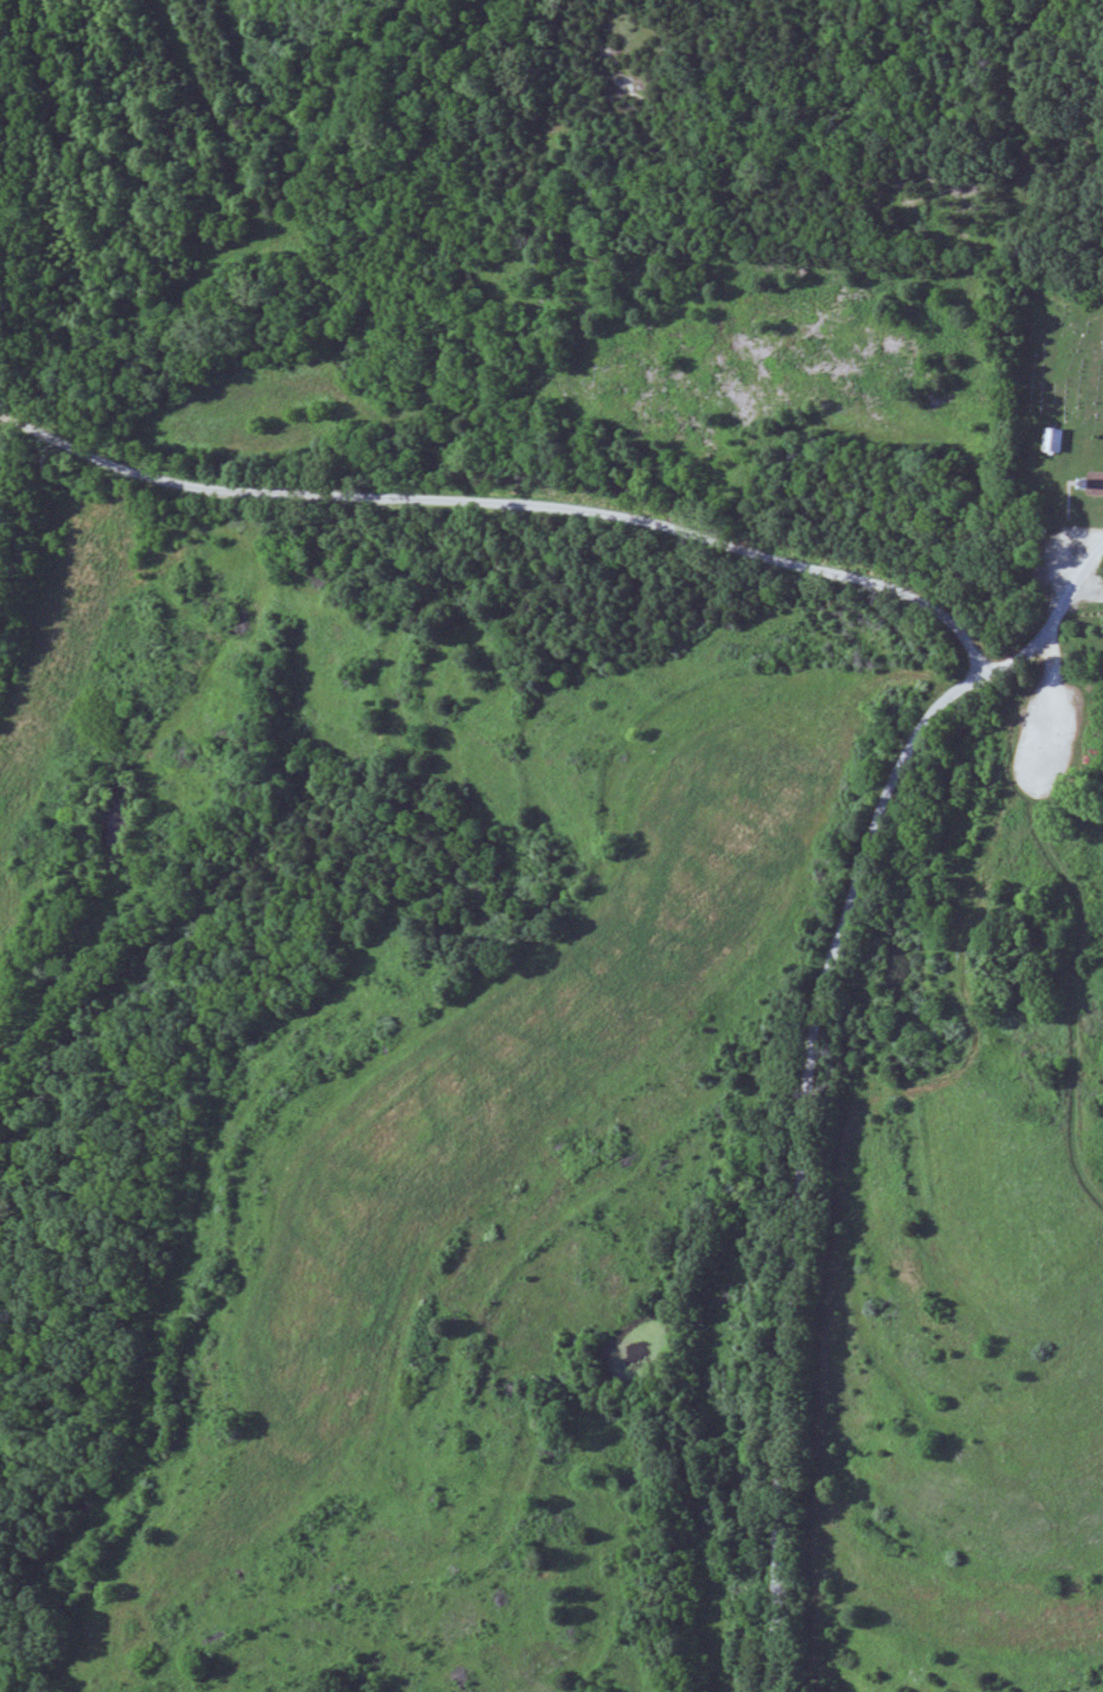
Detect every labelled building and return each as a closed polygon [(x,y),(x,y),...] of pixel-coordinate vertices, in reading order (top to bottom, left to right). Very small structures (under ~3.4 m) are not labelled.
[(1044,453),(1062,453),(1061,429),(1044,429),(1044,453)] [(1084,497),(1102,497),(1102,472),(1084,471),(1084,497)]
